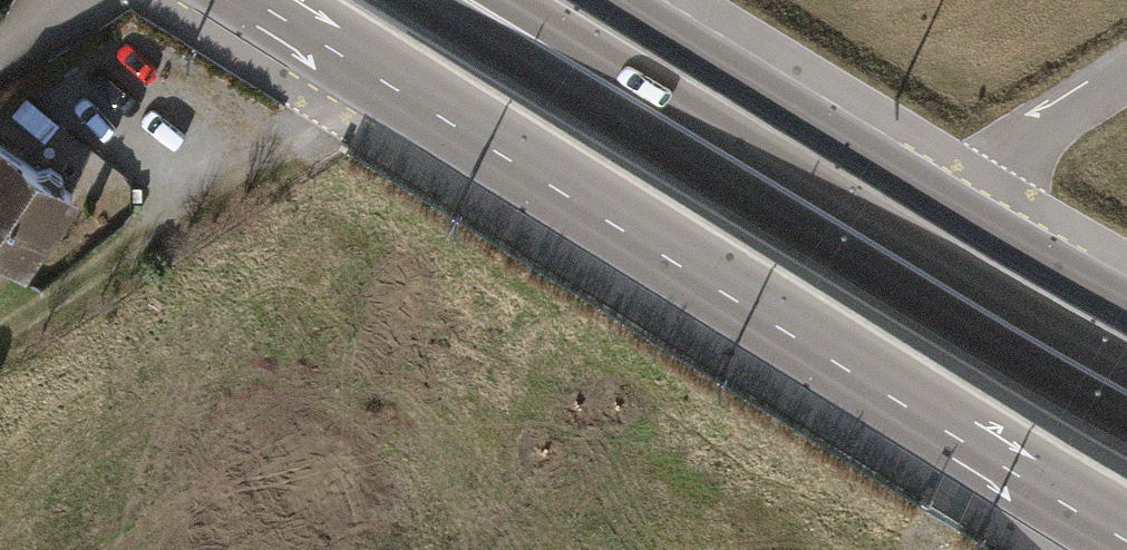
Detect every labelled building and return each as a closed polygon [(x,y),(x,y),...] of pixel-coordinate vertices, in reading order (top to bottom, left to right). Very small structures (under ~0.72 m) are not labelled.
[(0,144),(0,259),(32,278),(82,192),(0,144)]
